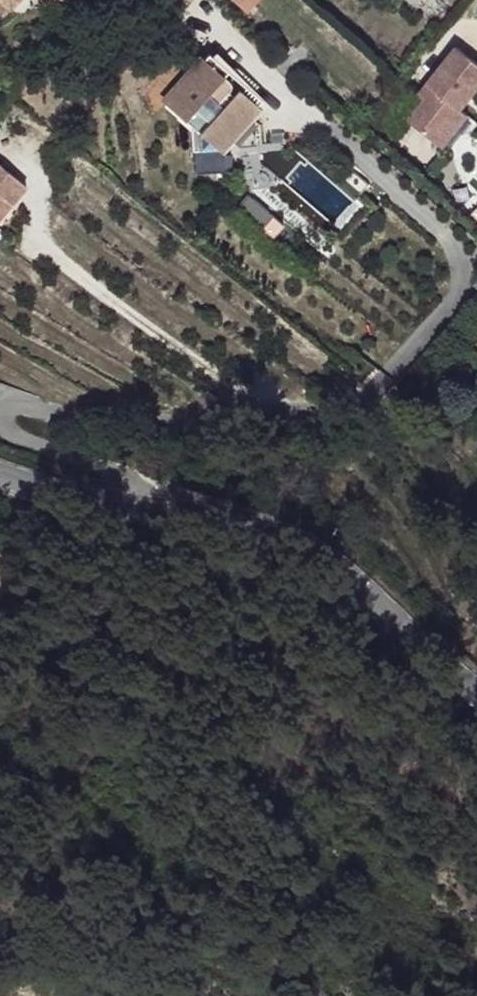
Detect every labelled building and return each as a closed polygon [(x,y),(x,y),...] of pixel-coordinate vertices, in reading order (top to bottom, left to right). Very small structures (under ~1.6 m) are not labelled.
[(10,15),(22,0),(0,0),(0,6),(10,15)] [(256,0),(233,0),(247,11),(256,0)] [(423,83),(429,88),(404,120),(439,147),(464,115),(457,109),(476,83),(476,65),(452,46),(423,83)] [(193,80),(189,76),(174,93),(179,97),(167,110),(189,130),(192,128),(199,135),(196,139),(201,180),(230,177),(228,149),(263,147),(260,122),(250,113),(234,100),(230,96),(235,91),(236,89),(236,87),(235,85),(234,83),(229,79),(233,73),(213,56),(193,80)] [(243,89),(234,100),(250,113),(259,103),(243,89)] [(0,172),(0,222),(25,193),(0,172)]
